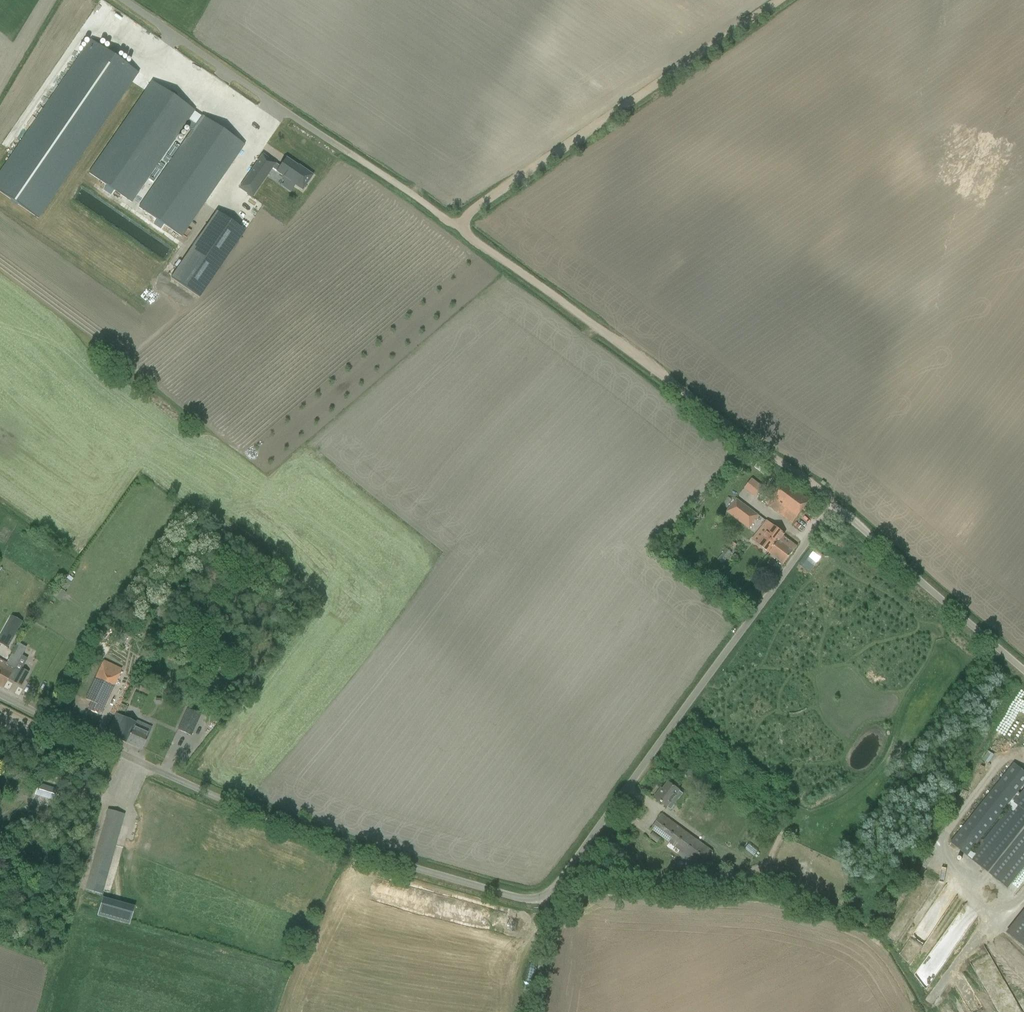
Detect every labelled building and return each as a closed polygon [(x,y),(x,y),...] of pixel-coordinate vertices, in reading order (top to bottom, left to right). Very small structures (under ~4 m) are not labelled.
[(0,172),(0,193),(38,219),(138,73),(91,40),(0,172)] [(202,81),(205,75),(195,69),(191,74),(202,81)] [(88,173),(131,203),(188,120),(196,124),(201,116),(194,112),(194,111),(151,82),(88,173)] [(244,145),(201,116),(196,124),(138,208),(181,237),(244,145)] [(279,167),(262,155),(239,188),(247,193),(246,194),(252,198),(272,169),(284,177),(283,178),(302,190),(312,175),(298,165),(298,166),(285,158),(279,167)] [(216,212),(171,279),(199,298),(245,231),(216,212)] [(792,523),(809,501),(783,481),(766,504),(792,523)] [(736,499),(726,512),(748,529),(758,516),(736,499)] [(763,531),(755,542),(769,553),(783,536),(784,534),(767,521),(761,529),(763,531)] [(783,536),(769,553),(775,558),(783,564),(797,547),(783,536)] [(811,547),(798,565),(808,573),(822,555),(811,547)] [(717,560),(723,564),(731,553),(726,549),(717,560)] [(2,628),(10,605),(0,602),(0,627),(2,628)] [(11,616),(4,629),(14,635),(22,622),(11,616)] [(120,633),(132,640),(139,629),(127,622),(120,633)] [(119,632),(112,645),(113,645),(115,647),(125,652),(128,647),(131,643),(133,640),(132,640),(120,633),(119,632)] [(0,673),(0,686),(3,688),(8,679),(20,686),(28,673),(20,669),(19,671),(14,668),(16,664),(26,648),(17,643),(11,654),(6,663),(0,673)] [(99,716),(121,669),(115,666),(103,660),(85,699),(91,702),(87,710),(99,716)] [(187,709),(177,730),(191,736),(200,715),(187,709)] [(115,714),(110,725),(106,734),(125,743),(134,723),(115,714)] [(134,723),(125,743),(141,750),(151,727),(136,720),(134,723)] [(969,858),(973,853),(971,851),(1007,806),(1009,808),(1020,795),(1017,792),(1023,784),(1023,772),(1014,763),(949,842),(969,858)] [(671,811),(683,794),(679,791),(668,783),(662,790),(663,790),(656,800),(666,807),(671,811)] [(45,789),(44,793),(43,796),(55,800),(56,796),(57,792),(45,789)] [(969,858),(1006,888),(1023,866),(1023,790),(1020,795),(1009,808),(973,853),(969,858)] [(108,809),(84,893),(100,898),(124,814),(108,809)] [(661,815),(651,829),(701,866),(712,852),(661,815)] [(927,865),(918,883),(928,888),(936,870),(927,865)] [(1007,934),(1023,948),(1023,912),(1007,934)] [(939,933),(915,971),(928,979),(952,941),(939,933)] [(906,937),(898,957),(908,961),(916,941),(906,937)]
